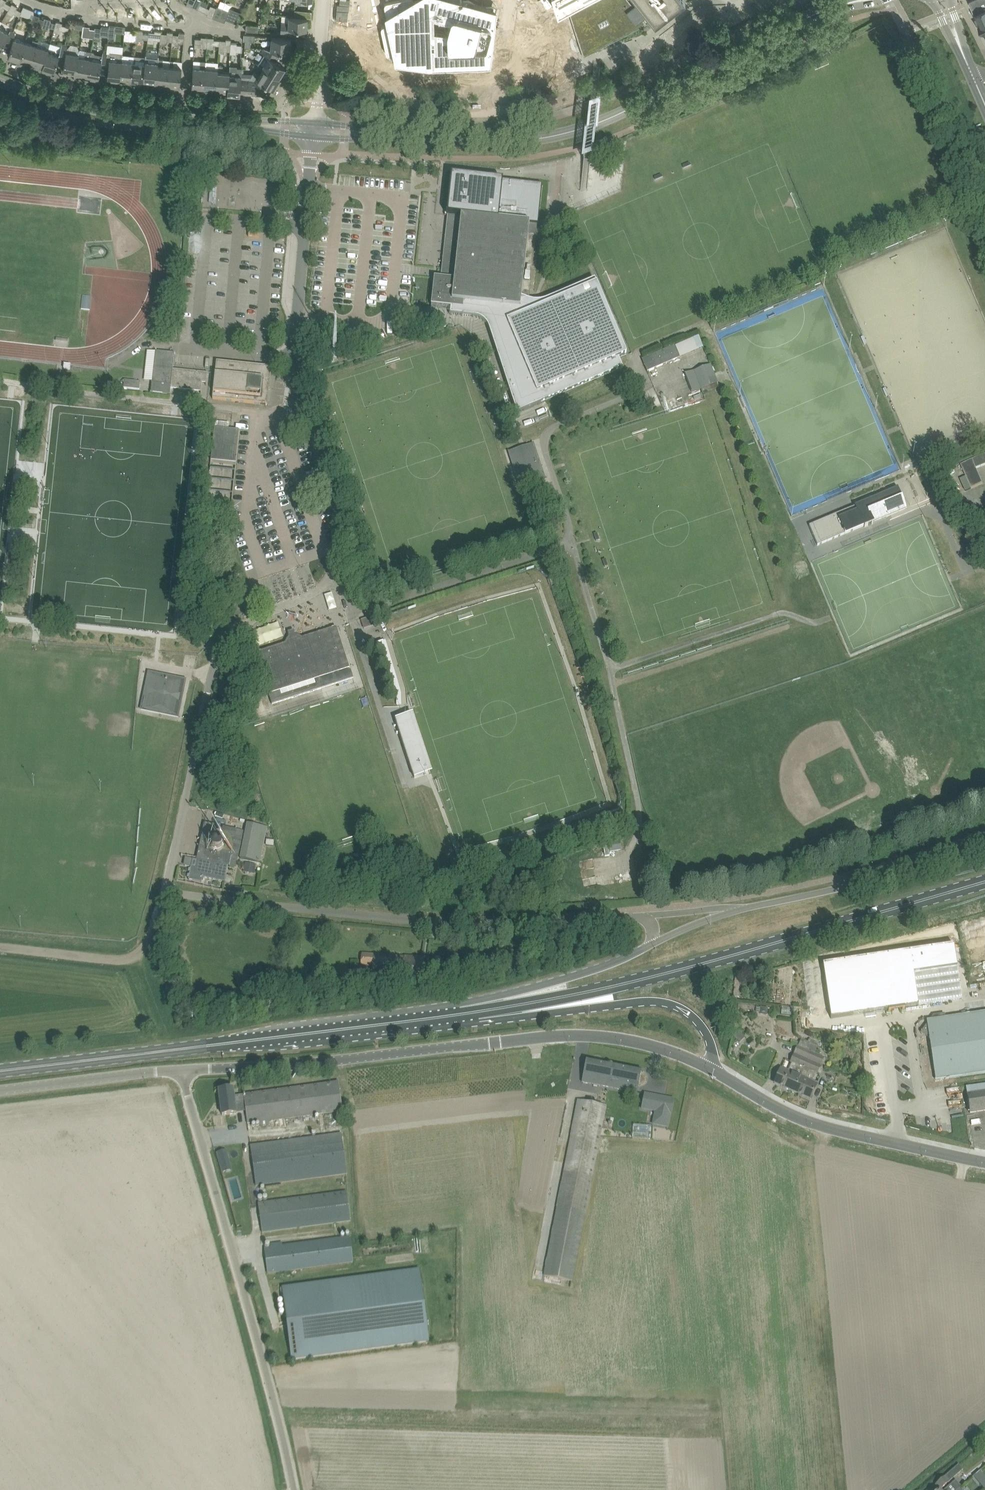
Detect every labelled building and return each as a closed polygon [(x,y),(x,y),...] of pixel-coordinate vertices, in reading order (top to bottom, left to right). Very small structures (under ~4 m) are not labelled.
[(192,6),(197,9),(198,8),(200,3),(202,0),(188,0),(187,1),(188,2),(193,4),(192,6)] [(385,3),(385,4),(385,5),(388,24),(384,25),(383,25),(382,26),(382,27),(381,27),(381,28),(381,29),(386,52),(387,52),(387,53),(387,54),(388,54),(389,54),(390,54),(395,53),(396,57),(396,58),(397,59),(398,60),(399,60),(400,60),(431,53),(432,65),(490,63),(489,42),(490,42),(491,31),(490,31),(496,10),(457,0),(416,0),(414,0),(394,0),(387,2),(386,2),(385,3)] [(558,10),(578,0),(555,0),(558,10)] [(650,13),(654,19),(679,0),(639,0),(650,13)] [(969,1),(979,24),(982,32),(984,31),(984,0),(970,0),(969,1)] [(207,15),(213,17),(217,7),(211,5),(209,8),(205,6),(200,3),(198,8),(208,13),(207,15)] [(217,7),(213,17),(225,22),(226,19),(229,10),(217,6),(217,7)] [(229,10),(226,19),(237,23),(242,12),(230,8),(229,10)] [(308,17),(298,16),(289,16),(289,22),(281,21),(281,33),(305,34),(306,28),(307,28),(308,17)] [(51,19),(46,17),(45,17),(44,19),(43,24),(42,28),(48,30),(49,26),(55,28),(56,23),(51,21),(51,19)] [(82,36),(94,38),(95,29),(90,28),(90,26),(84,25),(82,36)] [(101,28),(96,27),(95,27),(95,29),(94,38),(100,39),(101,35),(108,36),(110,26),(102,25),(101,28)] [(4,43),(10,33),(9,32),(0,27),(0,48),(1,48),(4,43)] [(131,37),(136,37),(137,30),(137,32),(131,32),(131,30),(125,29),(123,40),(130,40),(131,37)] [(142,38),(148,38),(149,34),(148,34),(143,33),(143,31),(137,30),(136,37),(136,41),(142,42),(142,38)] [(154,39),(160,40),(161,40),(161,32),(161,31),(155,30),(154,32),(149,32),(148,31),(148,34),(149,34),(148,38),(147,42),(148,42),(153,43),(154,39)] [(8,55),(20,59),(25,42),(14,38),(16,32),(10,31),(9,32),(10,33),(4,43),(11,45),(8,55)] [(167,40),(172,41),(173,34),(173,31),(168,31),(167,33),(161,32),(161,40),(160,40),(160,43),(166,44),(167,40)] [(245,40),(245,47),(253,47),(254,44),(251,44),(251,41),(254,41),(254,35),(243,34),(243,40),(245,40)] [(207,47),(208,36),(201,36),(201,38),(195,38),(195,43),(201,44),(201,47),(207,47)] [(213,45),(219,45),(220,45),(220,40),(214,39),(214,37),(208,36),(207,47),(213,48),(213,45)] [(291,38),(272,36),(271,49),(280,50),(279,50),(290,51),(291,38)] [(225,51),(230,51),(231,42),(231,39),(226,38),(226,40),(220,40),(220,45),(219,45),(218,52),(219,52),(225,53),(225,51)] [(37,45),(38,41),(33,39),(32,44),(25,42),(20,59),(31,62),(37,45)] [(231,42),(230,51),(230,53),(236,54),(236,51),(241,52),(242,44),(237,44),(237,43),(231,42)] [(63,68),(75,71),(78,55),(79,49),(77,44),(71,43),(67,47),(66,47),(66,45),(62,44),(61,46),(60,52),(58,57),(59,57),(65,58),(63,68)] [(49,49),(37,45),(31,62),(43,65),(43,66),(48,50),(48,51),(49,49)] [(274,59),(279,50),(280,50),(271,49),(263,48),(261,52),(263,53),(261,58),(266,61),(262,67),(264,68),(279,76),(285,66),(274,59)] [(58,57),(60,52),(49,49),(48,51),(48,50),(43,66),(43,65),(42,68),(54,71),(59,57),(58,57)] [(75,71),(74,73),(87,75),(90,58),(91,50),(86,49),(85,57),(78,55),(75,71)] [(99,77),(101,66),(100,66),(102,60),(103,54),(95,53),(94,51),(91,50),(90,58),(87,75),(99,77)] [(120,78),(123,54),(123,53),(110,51),(110,53),(103,52),(103,54),(102,60),(100,66),(101,66),(109,66),(107,77),(120,78)] [(120,78),(132,79),(134,62),(135,55),(123,54),(120,78)] [(144,78),(144,79),(155,80),(156,80),(157,64),(158,64),(159,57),(159,55),(154,55),(153,61),(145,60),(145,63),(146,63),(144,78)] [(155,82),(167,83),(169,65),(163,65),(163,58),(159,57),(158,64),(157,64),(156,80),(155,80),(155,82)] [(170,59),(169,65),(167,83),(180,85),(182,67),(174,66),(174,60),(170,59)] [(192,85),(204,85),(206,60),(201,60),(201,67),(193,66),(192,85)] [(218,64),(218,61),(206,60),(204,85),(216,86),(217,71),(218,71),(218,64)] [(134,62),(132,79),(144,81),(144,79),(144,78),(146,63),(145,63),(134,62)] [(216,89),(228,89),(229,75),(230,75),(230,71),(223,71),(223,65),(218,64),(218,71),(217,71),(216,86),(216,89)] [(228,89),(227,92),(240,93),(241,79),(241,75),(242,67),(237,67),(236,75),(230,75),(229,75),(228,89)] [(264,68),(260,74),(255,71),(249,80),(256,80),(258,78),(265,83),(274,88),(281,77),(279,76),(264,68)] [(256,80),(249,80),(248,80),(247,93),(262,94),(266,87),(264,86),(265,83),(258,78),(256,80)] [(446,208),(445,215),(447,215),(490,220),(529,224),(528,235),(536,235),(537,236),(538,225),(538,220),(542,186),(512,182),(510,182),(492,180),(488,180),(474,178),(472,178),(452,176),(448,208),(447,208),(446,208)] [(434,277),(431,306),(451,308),(450,311),(450,314),(472,317),(473,317),(474,317),(475,317),(476,317),(476,318),(477,318),(478,318),(479,318),(479,319),(480,319),(481,319),(481,320),(482,320),(483,321),(484,322),(485,322),(485,323),(486,324),(486,325),(487,325),(487,326),(488,327),(488,328),(489,328),(489,329),(489,330),(489,331),(516,413),(517,414),(547,401),(622,369),(623,369),(619,359),(627,356),(594,280),(554,297),(553,297),(553,298),(552,298),(551,298),(551,299),(550,299),(549,299),(548,300),(547,300),(546,300),(545,300),(545,301),(544,301),(543,301),(542,301),(541,301),(540,301),(540,302),(539,302),(538,302),(537,302),(536,302),(535,302),(534,302),(533,301),(532,301),(531,301),(530,301),(529,301),(529,300),(536,235),(528,235),(529,224),(490,220),(447,215),(442,268),(442,269),(441,278),(434,277)] [(83,294),(81,307),(90,308),(92,295),(83,294)] [(675,345),(642,359),(647,372),(680,358),(675,345)] [(150,383),(152,383),(151,393),(170,395),(170,391),(171,391),(171,389),(201,392),(200,394),(201,394),(202,383),(206,383),(205,385),(206,386),(207,373),(172,369),(174,353),(153,351),(153,352),(155,352),(152,382),(150,382),(150,383)] [(326,365),(332,363),(329,353),(323,355),(326,365)] [(266,367),(216,361),(216,369),(212,399),(267,405),(270,379),(265,379),(266,367)] [(692,392),(700,389),(717,383),(710,365),(685,374),(692,392)] [(132,381),(124,380),(123,388),(131,389),(132,381)] [(205,511),(231,513),(240,431),(228,429),(215,428),(214,428),(205,511)] [(520,488),(546,479),(534,443),(508,452),(520,488)] [(984,465),(984,454),(973,459),(961,464),(966,477),(971,489),(983,484),(977,469),(984,465)] [(855,506),(809,526),(817,545),(863,526),(864,528),(872,524),(872,523),(885,517),(886,517),(899,511),(905,509),(897,489),(863,503),(863,502),(856,505),(855,506)] [(258,654),(253,656),(254,658),(257,666),(262,665),(271,693),(272,696),(270,696),(272,705),(353,679),(351,670),(348,671),(347,668),(343,652),(338,640),(335,629),(303,640),(302,637),(295,633),(294,632),(288,634),(289,635),(285,643),(267,649),(268,651),(258,654)] [(393,718),(413,778),(430,772),(409,712),(405,703),(405,692),(389,640),(382,641),(397,697),(395,706),(401,706),(404,713),(393,718)] [(141,710),(168,715),(178,717),(186,680),(149,672),(141,710)] [(253,689),(254,678),(245,677),(243,688),(253,689)] [(225,882),(227,873),(228,867),(236,868),(243,831),(220,826),(204,823),(201,839),(197,860),(198,860),(196,868),(191,867),(189,880),(202,883),(203,878),(225,882)] [(247,823),(239,858),(260,863),(267,828),(247,823)] [(620,842),(609,843),(610,852),(621,850),(620,842)] [(243,872),(255,874),(256,864),(245,862),(243,872)] [(965,983),(951,930),(823,963),(837,1016),(965,983)] [(423,958),(362,954),(361,965),(373,966),(372,978),(421,983),(423,958)] [(925,1012),(933,1012),(931,1000),(924,1001),(925,1012)] [(984,1073),(984,1011),(927,1020),(935,1080),(984,1073)] [(745,1037),(739,1030),(733,1036),(740,1043),(745,1037)] [(779,1074),(775,1083),(794,1092),(801,1076),(805,1068),(808,1061),(812,1052),(815,1045),(814,1045),(808,1042),(801,1039),(799,1043),(798,1045),(797,1046),(797,1047),(794,1054),(791,1062),(792,1063),(798,1066),(795,1074),(789,1071),(781,1068),(779,1074)] [(801,1076),(794,1092),(799,1094),(802,1096),(811,1099),(815,1090),(818,1084),(812,1081),(809,1080),(812,1072),(815,1073),(817,1074),(820,1067),(821,1066),(823,1062),(825,1057),(815,1053),(812,1052),(808,1061),(805,1068),(801,1076)] [(642,1070),(586,1059),(582,1082),(625,1091),(626,1084),(638,1086),(642,1070)] [(342,1109),(339,1082),(244,1095),(234,1096),(233,1088),(219,1090),(222,1116),(236,1114),(235,1104),(245,1103),(248,1124),(343,1111),(342,1109)] [(967,1095),(970,1113),(984,1111),(984,1092),(967,1095)] [(672,1100),(642,1094),(639,1108),(653,1111),(651,1124),(665,1127),(668,1114),(669,1114),(672,1100)] [(571,1282),(604,1116),(606,1106),(578,1101),(544,1277),(571,1282)] [(256,1186),(266,1185),(348,1173),(342,1134),(251,1146),(256,1186)] [(218,1152),(221,1161),(230,1159),(227,1150),(218,1152)] [(262,1233),(272,1231),(351,1221),(347,1192),(258,1204),(262,1233)] [(268,1273),(353,1262),(350,1237),(264,1248),(268,1273)] [(282,1287),(292,1360),(427,1342),(417,1269),(282,1287)] [(978,1482),(984,1476),(980,1470),(973,1476),(978,1482)] [(950,1480),(946,1475),(936,1484),(940,1489),(950,1480)] [(961,1487),(956,1480),(944,1489),(958,1489),(961,1487)]
